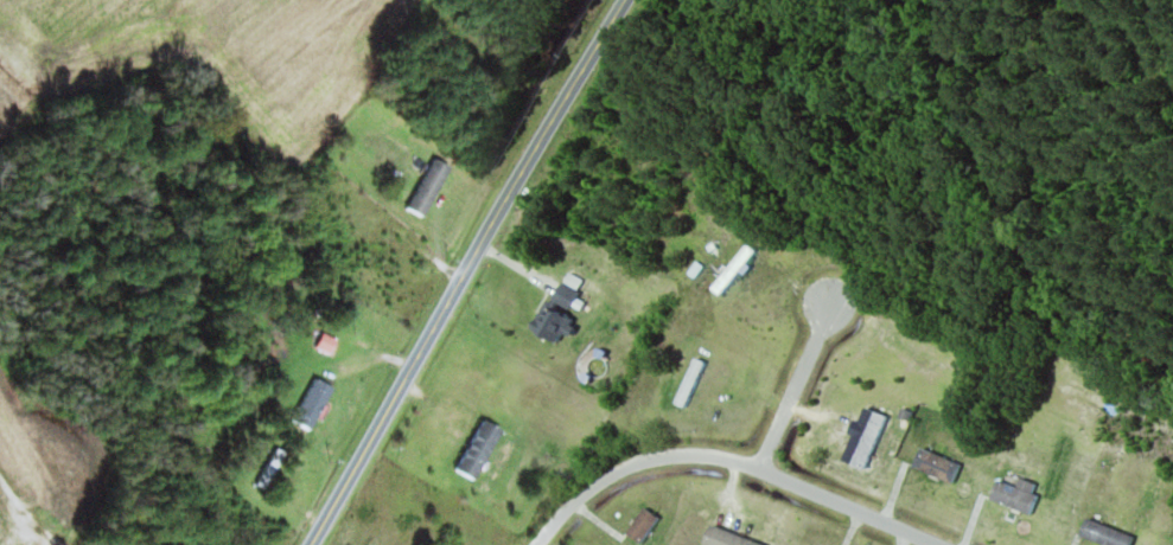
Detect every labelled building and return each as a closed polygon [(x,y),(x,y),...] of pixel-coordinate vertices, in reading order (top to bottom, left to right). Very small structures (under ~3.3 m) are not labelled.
[(429,218),(459,168),(442,157),(411,208),(429,218)] [(706,290),(718,299),(754,255),(742,245),(706,290)] [(591,293),(566,282),(544,332),(568,343),(591,293)] [(671,405),(684,410),(703,365),(690,360),(671,405)] [(314,429),(341,390),(322,377),(295,416),(314,429)] [(882,418),(857,408),(835,461),(861,472),(882,418)] [(484,480),(508,428),(487,418),(463,470),(484,480)] [(958,468),(917,448),(908,468),(949,487),(958,468)] [(985,502),(1023,517),(1035,487),(1016,480),(1012,488),(993,481),(985,502)] [(655,521),(639,510),(622,535),(636,544),(639,544),(655,521)] [(1082,520),(1075,539),(1092,544),(1128,544),(1130,539),(1082,520)] [(704,527),(698,544),(756,544),(704,527)]
